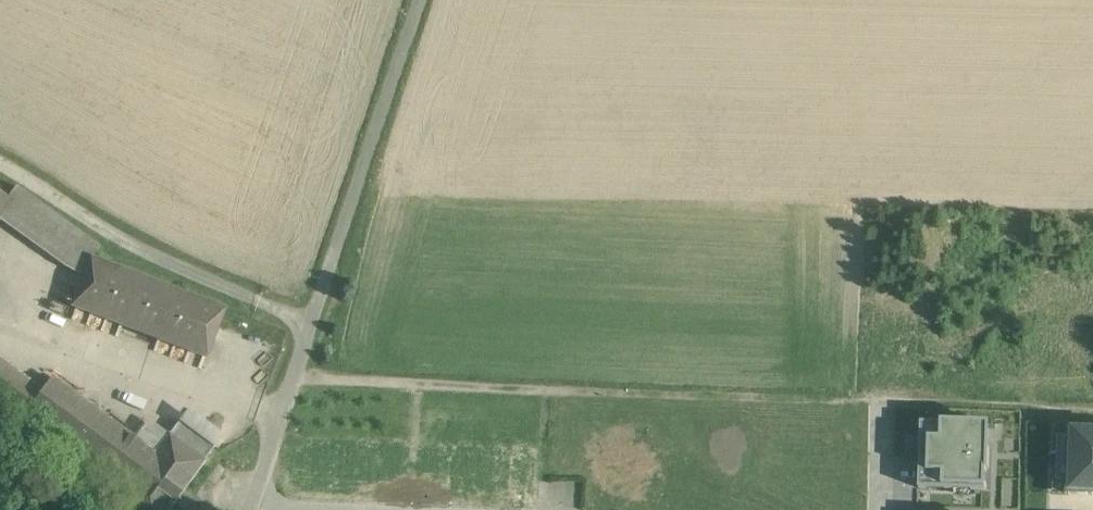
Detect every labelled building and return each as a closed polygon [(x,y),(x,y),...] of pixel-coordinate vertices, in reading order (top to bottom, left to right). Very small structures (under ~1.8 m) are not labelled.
[(0,190),(0,219),(66,266),(86,276),(93,257),(98,259),(105,251),(17,185),(8,196),(0,190)] [(98,259),(93,257),(86,276),(74,306),(208,357),(227,309),(98,259)] [(53,379),(45,390),(0,357),(0,399),(25,418),(29,412),(132,489),(121,504),(130,509),(171,509),(207,462),(171,436),(156,456),(53,379)] [(218,446),(182,420),(171,436),(207,462),(218,446)] [(920,422),(918,489),(987,491),(989,424),(920,422)] [(1059,437),(1057,481),(1068,482),(1068,492),(1092,493),(1092,428),(1071,427),(1071,437),(1059,437)] [(81,468),(65,456),(58,465),(75,477),(81,468)]
